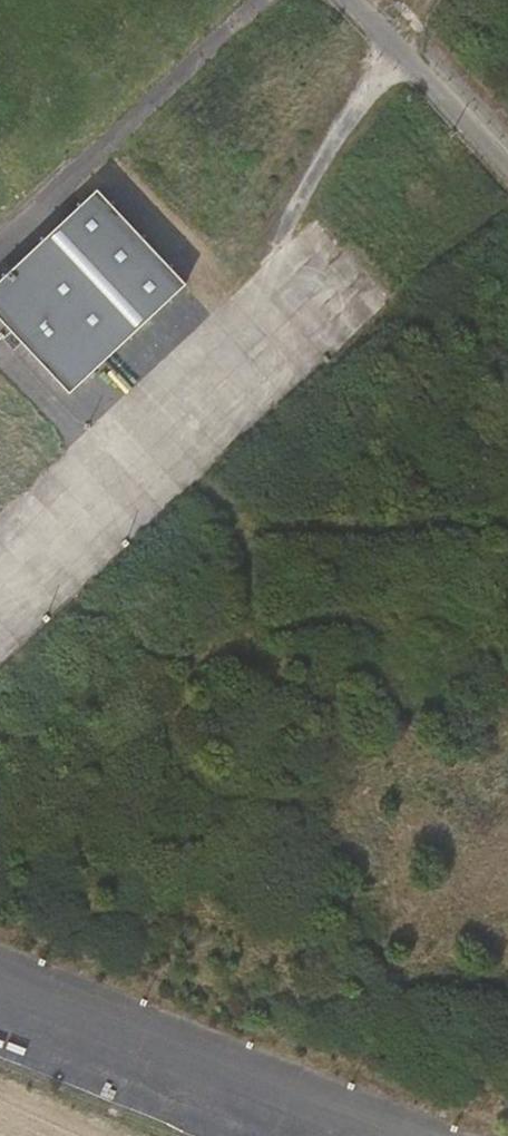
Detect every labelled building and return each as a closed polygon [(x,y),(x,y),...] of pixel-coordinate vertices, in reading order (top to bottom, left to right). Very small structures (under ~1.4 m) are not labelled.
[(182,285),(94,192),(0,279),(0,324),(67,395),(182,285)]
